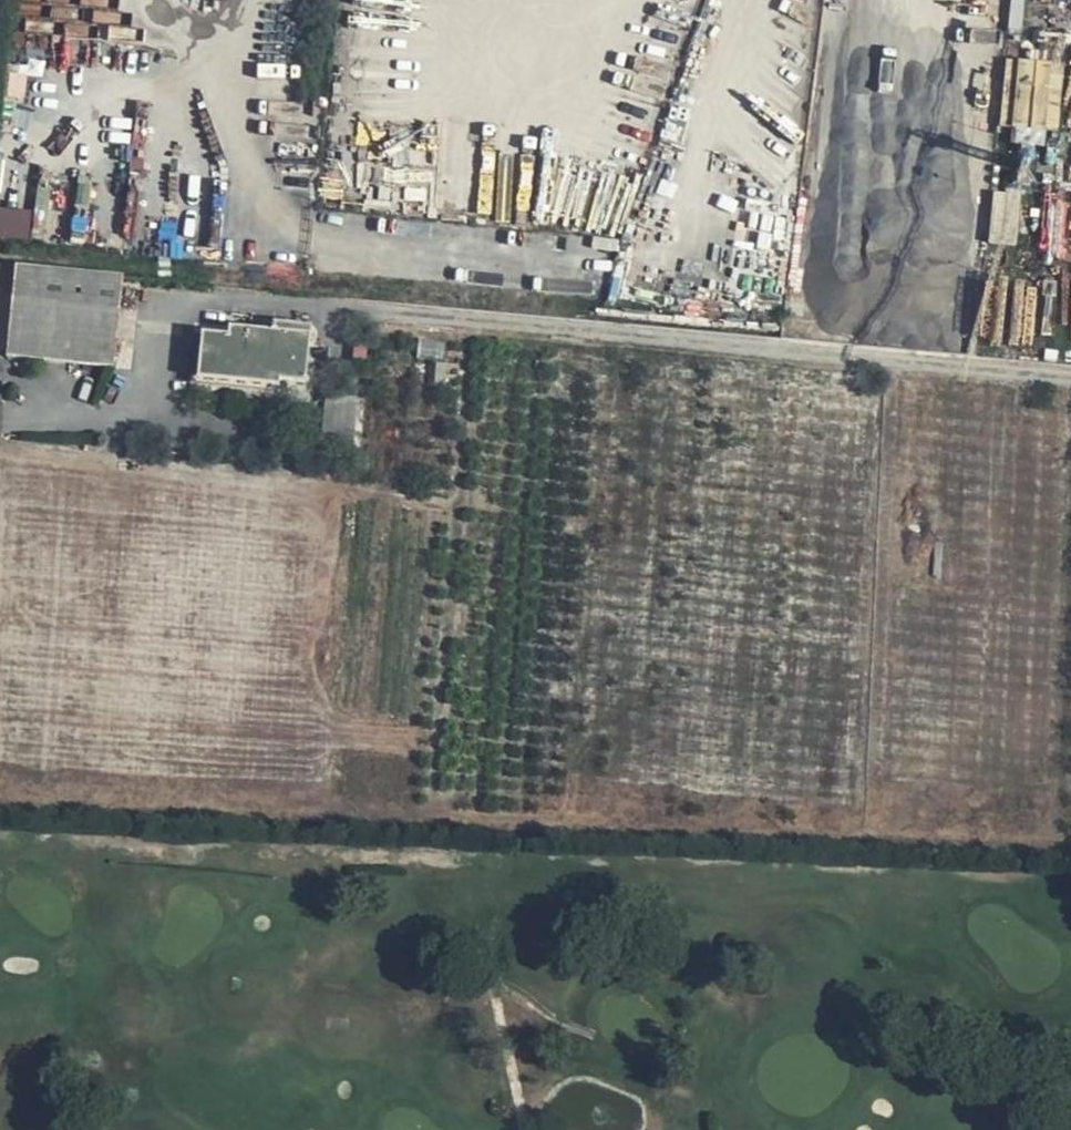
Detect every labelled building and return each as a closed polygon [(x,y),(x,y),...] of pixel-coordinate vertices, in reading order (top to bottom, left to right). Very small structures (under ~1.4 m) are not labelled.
[(1009,79),(1013,79),(1014,126),(1065,125),(1064,60),(1009,61),(1009,79)] [(34,209),(0,207),(0,235),(33,237),(34,209)] [(0,266),(0,284),(10,285),(12,267),(0,266)] [(108,368),(119,278),(12,267),(10,285),(3,359),(108,368)] [(306,385),(311,337),(203,325),(195,379),(279,387),(279,382),(306,385)]
